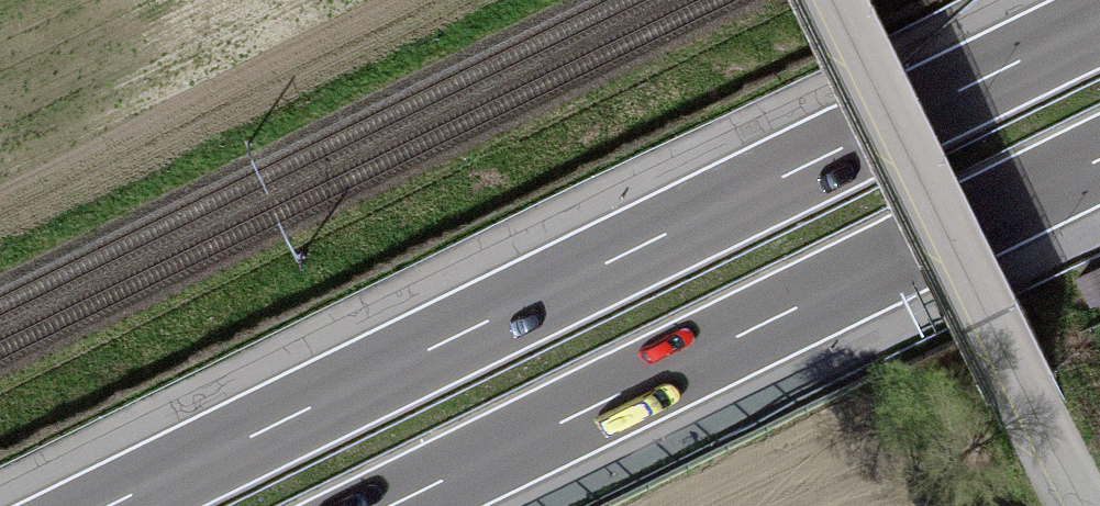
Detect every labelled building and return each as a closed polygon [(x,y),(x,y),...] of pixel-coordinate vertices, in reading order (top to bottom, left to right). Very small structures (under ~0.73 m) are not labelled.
[(1078,280),(1091,307),(1099,303),(1099,270),(1078,280)]
